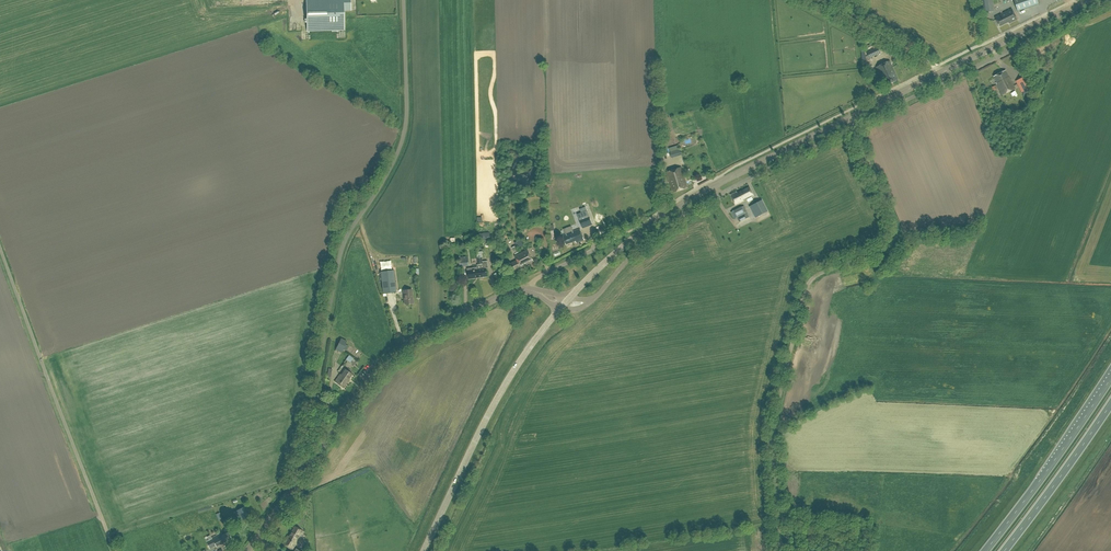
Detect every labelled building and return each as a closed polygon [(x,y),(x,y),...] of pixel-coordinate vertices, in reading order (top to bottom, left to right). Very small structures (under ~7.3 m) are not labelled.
[(307,32),(332,31),(332,32),(337,32),(337,31),(345,31),(344,11),(351,11),(351,0),(306,0),(307,32)] [(988,0),(980,0),(981,8),(989,7),(988,0)] [(1038,4),(1037,0),(1013,0),(1017,12),(1038,4)] [(1017,20),(1011,10),(995,19),(999,27),(1009,22),(1009,24),(1017,20)] [(329,52),(332,42),(329,41),(329,40),(322,38),(320,48),(322,48),(323,45),(325,46),(325,48),(327,48),(327,51),(329,52)] [(880,53),(877,46),(866,51),(870,58),(880,53)] [(898,81),(890,62),(876,69),(881,80),(882,79),(883,81),(885,87),(898,81)] [(1015,90),(1006,71),(994,77),(997,83),(996,84),(1002,96),(1015,90)] [(1025,76),(1015,81),(1021,93),(1031,88),(1025,76)] [(681,155),(679,147),(669,150),(672,158),(681,155)] [(687,189),(681,169),(666,174),(671,192),(674,191),(674,194),(685,190),(685,189),(687,189)] [(753,196),(749,188),(738,194),(737,192),(731,195),(736,205),(743,201),(753,196)] [(768,211),(762,200),(749,207),(755,218),(768,211)] [(747,213),(743,206),(731,212),(734,219),(747,213)] [(581,212),(580,209),(574,211),(577,220),(575,220),(577,228),(589,224),(585,211),(581,212)] [(752,231),(756,230),(755,227),(748,230),(746,226),(743,227),(746,236),(753,234),(752,231)] [(584,241),(580,230),(561,237),(565,246),(574,242),(575,244),(584,241)] [(490,241),(490,233),(479,234),(480,241),(490,241)] [(534,263),(528,250),(515,256),(517,261),(510,265),(513,272),(520,268),(521,269),(534,263)] [(477,265),(477,268),(479,278),(487,277),(486,269),(488,269),(487,262),(482,262),(481,254),(477,255),(478,265),(477,265)] [(469,266),(468,256),(459,257),(460,267),(469,266)] [(468,279),(479,278),(477,268),(467,269),(467,271),(468,279)] [(396,292),(394,271),(380,273),(383,294),(396,292)] [(413,304),(412,289),(403,290),(405,305),(413,304)] [(347,341),(340,338),(335,350),(341,353),(343,349),(346,351),(348,345),(345,344),(347,341)] [(340,374),(348,380),(352,374),(344,368),(340,374)] [(340,374),(335,381),(344,388),(349,381),(348,380),(340,374)] [(247,518),(242,508),(232,513),(237,523),(247,518)] [(297,542),(302,534),(303,531),(295,526),(294,529),(289,537),(287,536),(282,545),(293,550),(298,542),(297,542)] [(229,541),(225,533),(222,534),(221,533),(211,538),(212,539),(206,541),(209,549),(229,541)]
